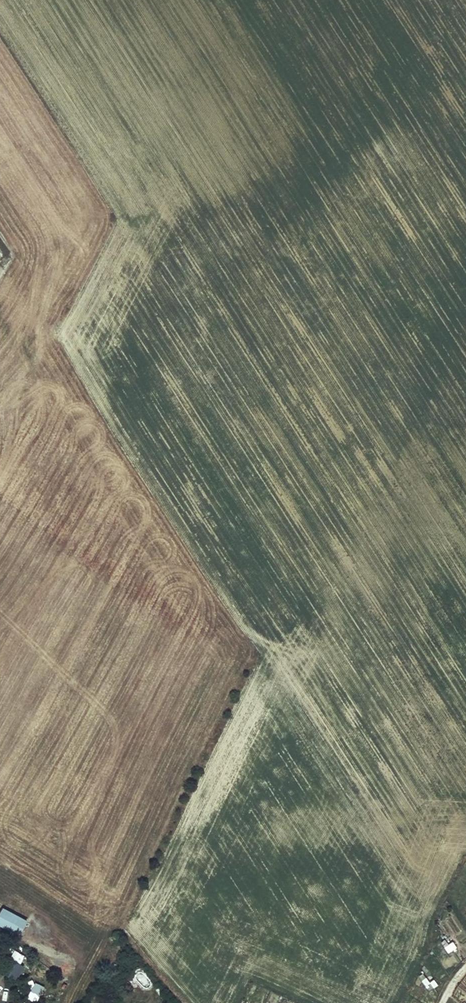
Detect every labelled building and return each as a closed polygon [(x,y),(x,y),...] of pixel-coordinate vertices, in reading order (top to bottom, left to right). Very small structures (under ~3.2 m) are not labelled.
[(0,917),(0,923),(22,935),(28,923),(27,922),(10,914),(3,911),(0,917)] [(448,953),(457,948),(453,941),(444,946),(448,953)] [(11,960),(4,973),(17,980),(24,968),(11,960)]
